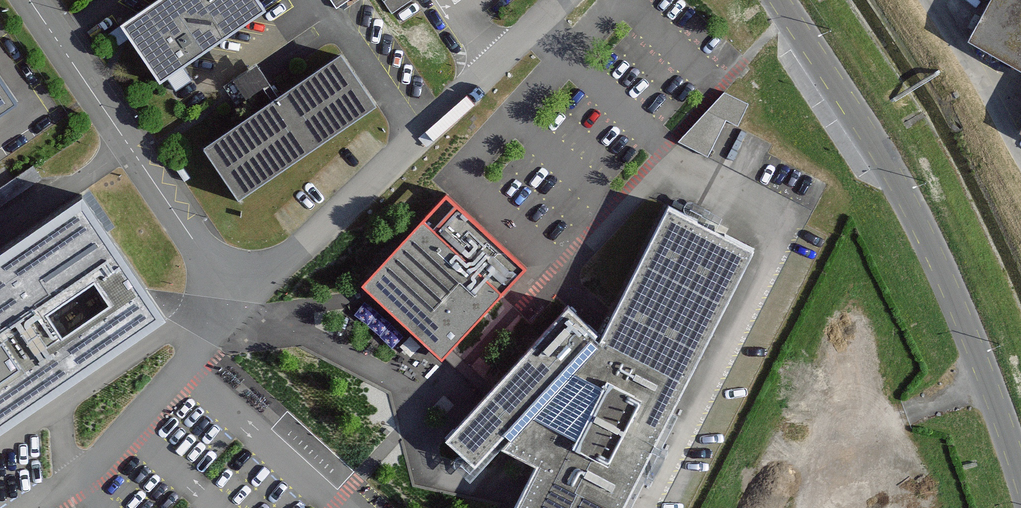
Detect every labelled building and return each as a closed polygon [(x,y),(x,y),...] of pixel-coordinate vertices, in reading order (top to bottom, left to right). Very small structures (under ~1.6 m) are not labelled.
[(122,25),(159,81),(164,77),(260,9),(254,0),(159,0),(122,25)] [(970,40),(1020,67),(1020,0),(992,0),(970,40)] [(241,122),(204,147),(240,199),(377,105),(342,53),(277,97),(241,122)] [(255,109),(282,92),(263,61),(236,77),(255,109)] [(10,99),(0,85),(0,107),(10,99)] [(525,267),(446,193),(361,285),(440,358),(525,267)] [(0,252),(0,430),(164,319),(81,197),(0,252)] [(474,463),(503,432),(508,436),(504,445),(537,462),(514,507),(619,507),(751,249),(669,207),(601,340),(566,308),(446,437),(474,463)]
